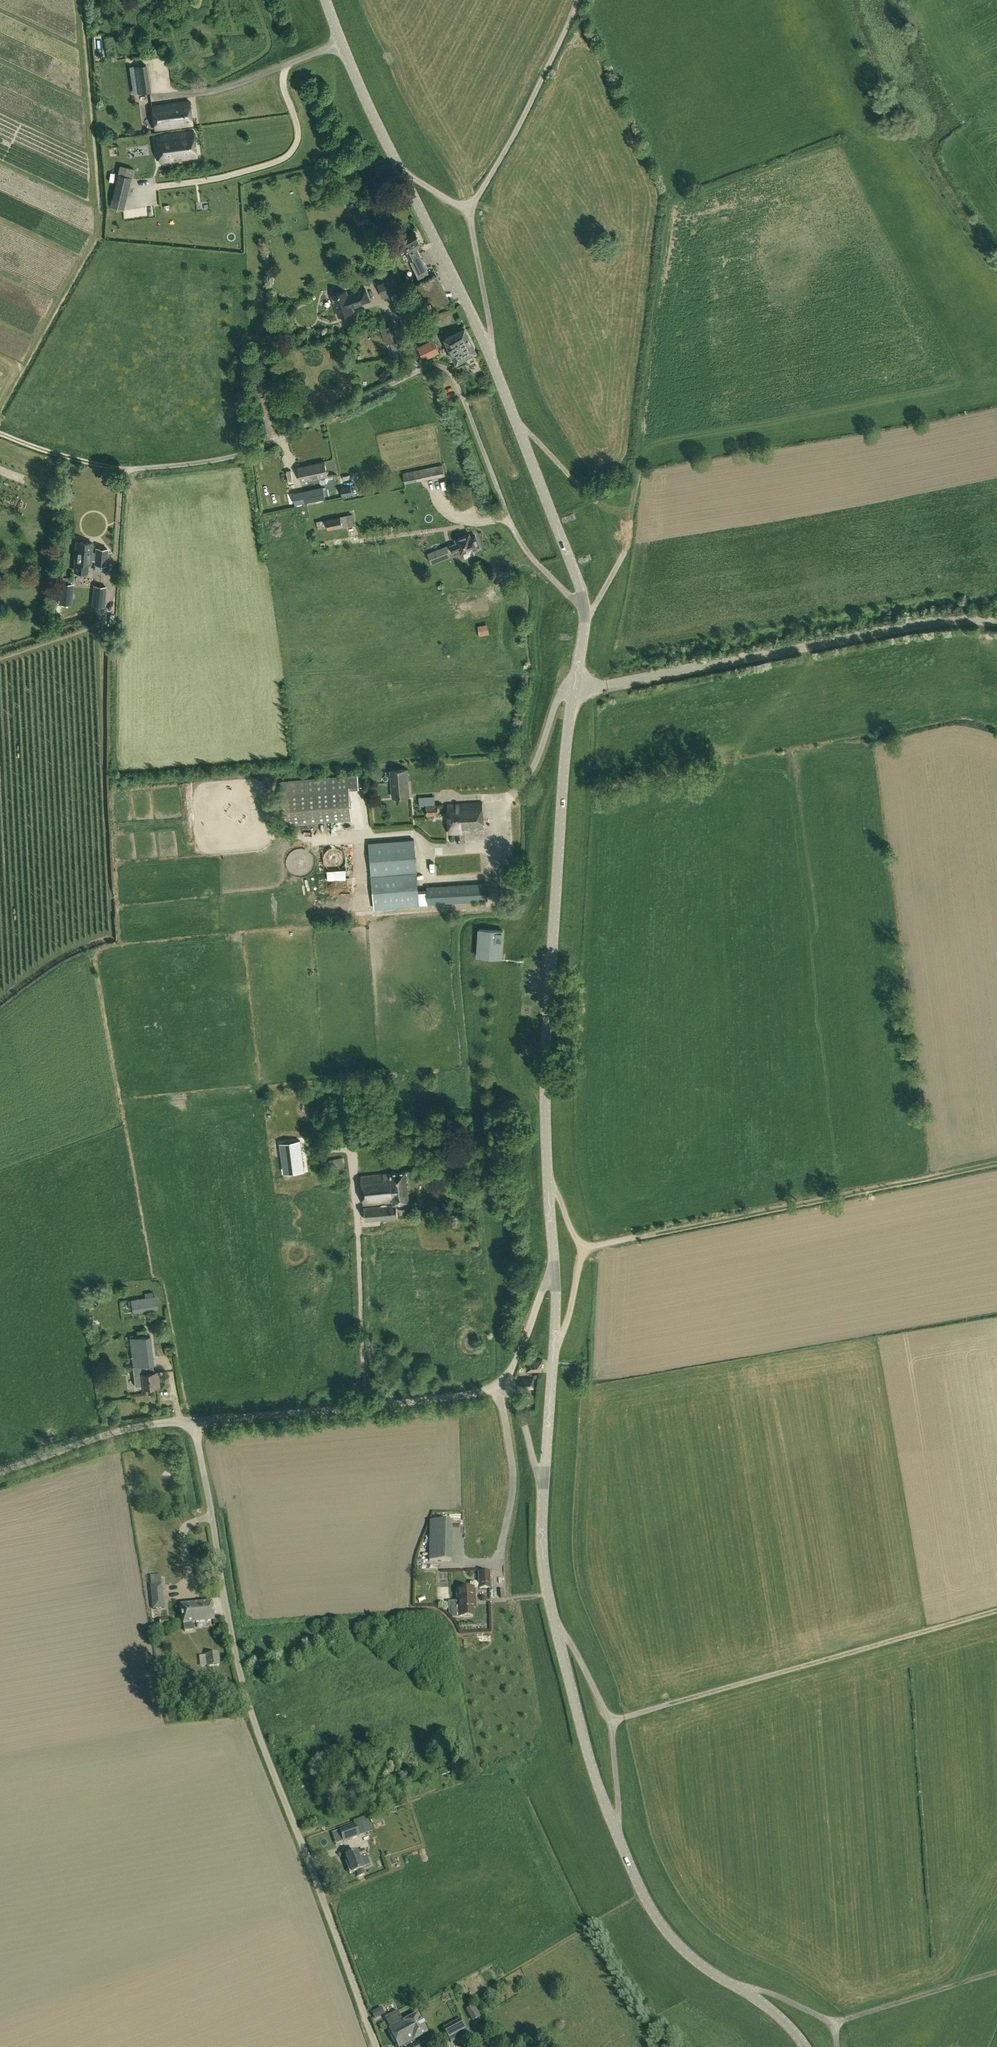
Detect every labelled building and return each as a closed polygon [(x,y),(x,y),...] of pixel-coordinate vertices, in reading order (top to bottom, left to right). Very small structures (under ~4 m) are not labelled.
[(147,65),(133,67),(134,75),(148,73),(147,65)] [(156,129),(182,125),(194,123),(190,99),(153,105),(156,129)] [(141,117),(143,124),(149,121),(147,115),(141,117)] [(195,129),(166,134),(157,135),(161,162),(198,156),(195,129)] [(119,166),(110,207),(124,210),(134,169),(119,166)] [(349,205),(353,213),(359,210),(355,202),(349,205)] [(422,245),(417,233),(402,240),(420,277),(429,272),(418,248),(422,245)] [(399,290),(393,274),(384,277),(386,283),(380,285),(384,296),(399,290)] [(435,286),(431,278),(415,286),(422,301),(433,296),(429,289),(435,286)] [(331,295),(339,318),(355,312),(353,308),(371,301),(367,288),(349,294),(347,290),(331,295)] [(401,308),(403,320),(417,317),(414,305),(401,308)] [(381,329),(386,345),(399,340),(393,324),(381,329)] [(457,363),(477,353),(466,329),(446,339),(457,363)] [(424,360),(438,353),(433,342),(418,349),(424,360)] [(286,423),(295,419),(287,399),(278,403),(286,423)] [(329,480),(325,462),(298,467),(301,482),(320,478),(321,482),(323,483),(328,482),(329,480)] [(443,465),(404,473),(406,484),(445,477),(443,465)] [(351,486),(341,488),(343,497),(353,495),(351,486)] [(314,501),(326,498),(323,488),(294,494),(296,505),(307,502),(308,506),(315,504),(314,501)] [(353,515),(317,522),(318,529),(328,528),(329,530),(355,525),(353,515)] [(480,547),(477,536),(472,538),(471,534),(457,539),(459,543),(429,554),(432,563),(451,556),(450,554),(461,550),(462,553),(480,547)] [(97,553),(92,553),(93,543),(77,542),(76,563),(91,564),(92,559),(96,560),(96,564),(107,565),(108,549),(97,548),(97,553)] [(72,605),(74,584),(60,583),(59,604),(72,605)] [(105,607),(107,586),(93,585),(91,606),(105,607)] [(488,624),(478,625),(480,635),(489,635),(488,624)] [(408,770),(392,771),(393,797),(410,796),(408,770)] [(349,775),(280,781),(284,825),(352,819),(349,775)] [(427,815),(436,815),(438,815),(438,805),(436,805),(435,799),(435,796),(418,797),(419,811),(426,810),(427,815)] [(484,830),(484,803),(449,804),(449,833),(462,833),(462,830),(484,830)] [(419,906),(414,840),(369,843),(373,893),(381,893),(382,908),(419,906)] [(488,901),(487,884),(428,888),(429,905),(488,901)] [(504,931),(479,930),(478,957),(502,958),(504,931)] [(307,1153),(292,1153),(294,1174),(308,1173),(307,1153)] [(342,1159),(331,1161),(333,1174),(345,1171),(342,1159)] [(410,1202),(407,1171),(392,1172),(392,1174),(362,1176),(364,1205),(394,1202),(394,1204),(410,1202)] [(398,1218),(397,1205),(364,1208),(366,1221),(398,1218)] [(156,1297),(132,1301),(134,1314),(158,1310),(156,1297)] [(146,1324),(126,1325),(127,1335),(147,1333),(146,1324)] [(162,1344),(169,1342),(166,1333),(159,1335),(162,1344)] [(131,1338),(134,1367),(136,1387),(144,1386),(144,1388),(159,1386),(158,1372),(154,1373),(153,1365),(154,1365),(153,1354),(144,1356),(143,1337),(131,1338)] [(542,1371),(543,1361),(529,1359),(528,1369),(542,1371)] [(533,1391),(533,1380),(519,1381),(519,1391),(533,1391)] [(155,1456),(165,1454),(164,1448),(154,1450),(155,1456)] [(427,1519),(427,1556),(444,1556),(443,1532),(449,1532),(449,1519),(427,1519)] [(147,1573),(148,1582),(159,1581),(158,1572),(147,1573)] [(480,1589),(490,1588),(490,1572),(480,1573),(480,1589)] [(165,1608),(162,1583),(150,1585),(153,1609),(165,1608)] [(461,1609),(461,1618),(473,1617),(473,1609),(476,1609),(475,1589),(457,1589),(458,1610),(461,1609)] [(213,1603),(181,1606),(183,1625),(184,1625),(184,1632),(194,1631),(193,1622),(214,1620),(213,1603)] [(169,1619),(158,1621),(160,1628),(170,1626),(169,1619)] [(220,1655),(206,1655),(207,1667),(220,1666),(220,1655)] [(356,1826),(340,1831),(344,1842),(359,1837),(365,1835),(361,1823),(355,1825),(356,1826)] [(364,1850),(357,1853),(357,1852),(346,1856),(348,1862),(346,1862),(350,1874),(353,1873),(357,1872),(359,1877),(365,1875),(359,1858),(366,1856),(364,1850)] [(473,2021),(481,2016),(477,2009),(469,2014),(473,2021)] [(410,2043),(428,2034),(418,2015),(389,2029),(398,2046),(403,2046),(410,2043)] [(461,2019),(443,2028),(451,2044),(469,2034),(461,2019)]
